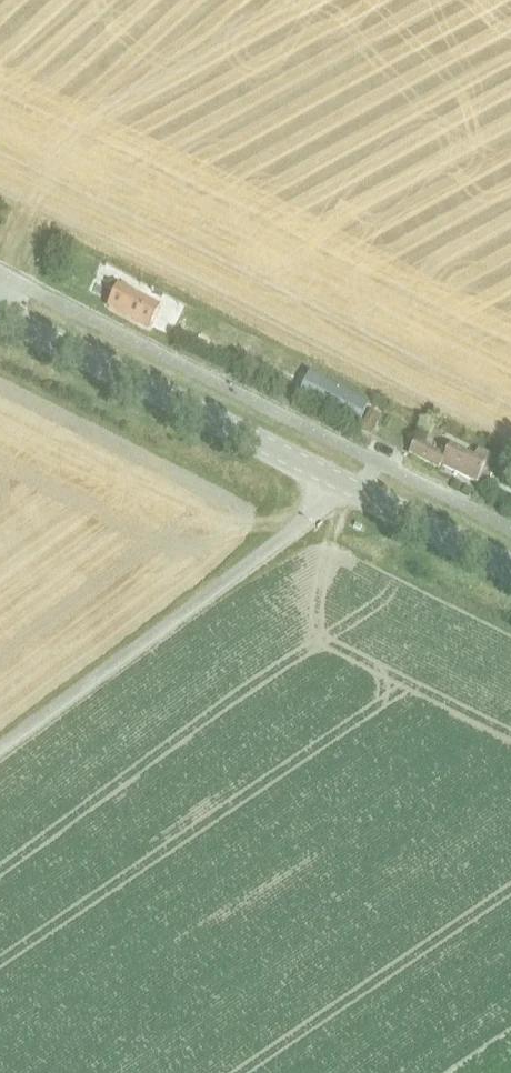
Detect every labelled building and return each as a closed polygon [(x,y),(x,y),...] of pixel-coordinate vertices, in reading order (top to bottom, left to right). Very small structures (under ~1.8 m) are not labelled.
[(110,302),(108,305),(148,325),(157,307),(117,287),(110,302)] [(368,412),(358,430),(370,436),(379,418),(368,412)] [(415,438),(408,451),(407,453),(438,469),(438,467),(439,465),(484,487),(494,468),(486,464),(489,458),(476,452),(473,458),(450,446),(449,447),(449,446),(445,453),(415,438)]
